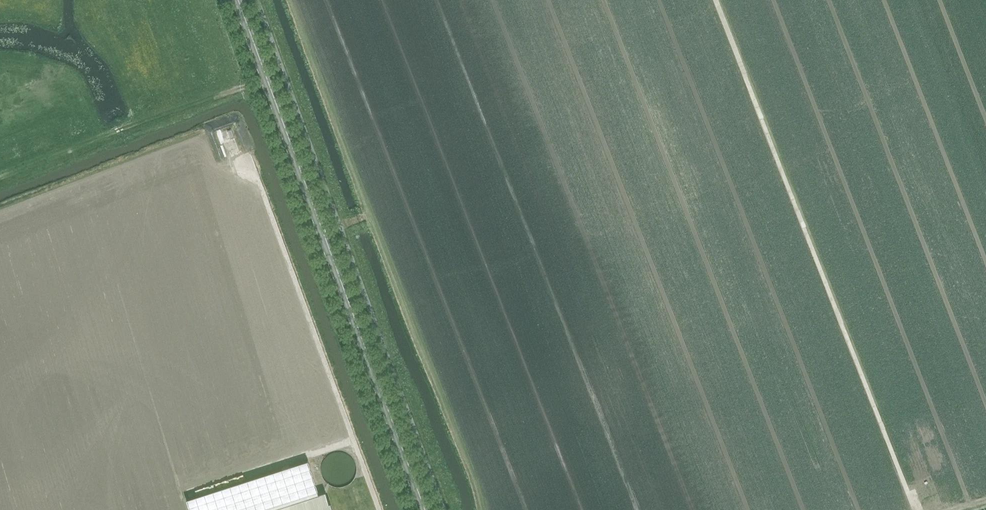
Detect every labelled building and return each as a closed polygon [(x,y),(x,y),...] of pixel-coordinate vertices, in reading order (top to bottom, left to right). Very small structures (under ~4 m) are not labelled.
[(332,485),(338,487),(344,486),(349,484),(353,480),(355,475),(356,470),(355,463),(352,457),(346,453),(339,451),(333,452),(327,456),(323,461),(321,466),(321,472),(323,478),(327,482),(332,485)] [(187,500),(190,509),(269,509),(318,494),(307,460),(187,500)] [(269,509),(331,509),(325,491),(318,494),(269,509)]
